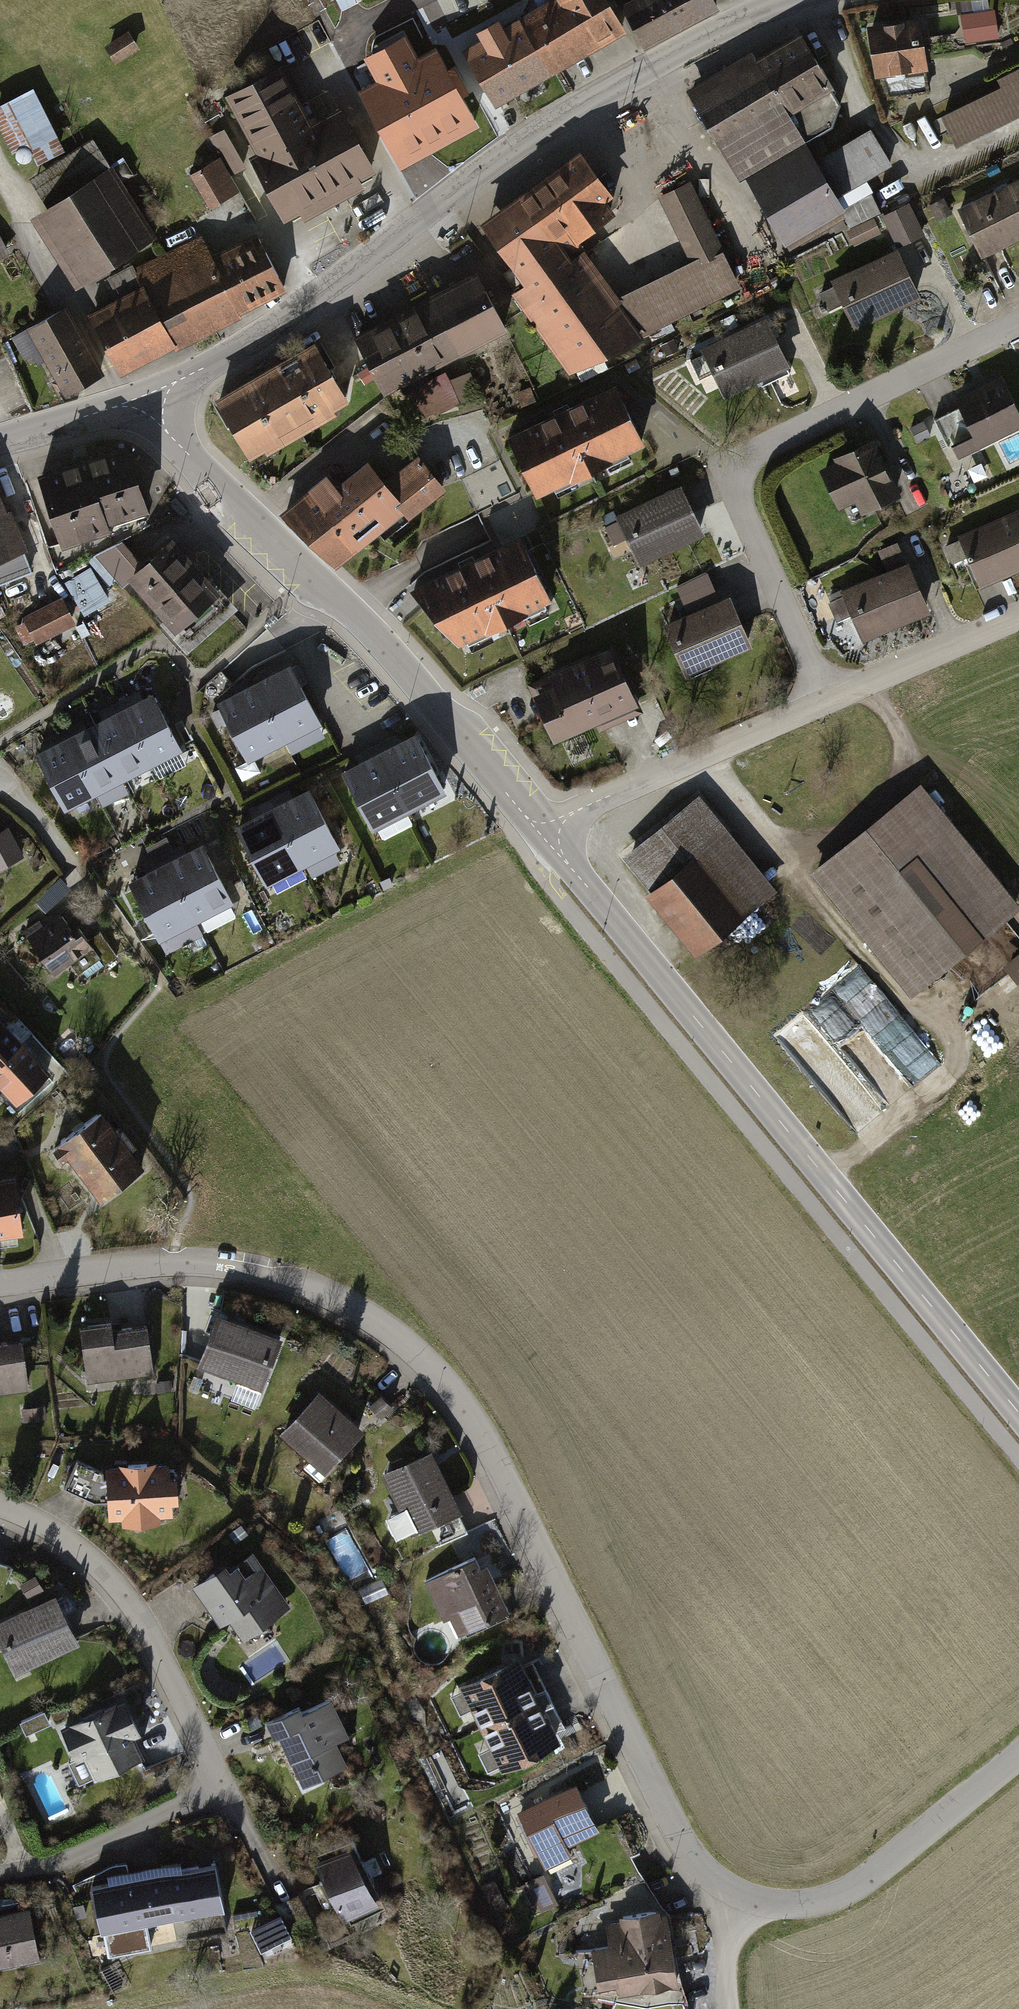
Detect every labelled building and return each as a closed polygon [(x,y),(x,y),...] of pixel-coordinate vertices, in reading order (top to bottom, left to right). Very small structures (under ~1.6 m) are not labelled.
[(607,0),(571,0),(560,6),(557,0),(555,0),(526,16),(557,70),(625,32),(607,0)] [(619,3),(643,47),(713,9),(708,0),(625,0),(619,3)] [(962,42),(997,36),(992,8),(958,14),(962,42)] [(495,104),(557,70),(526,16),(464,50),(495,104)] [(898,70),(925,66),(918,16),(864,24),(871,68),(897,64),(898,70)] [(128,30),(101,45),(112,66),(139,51),(128,30)] [(411,163),(420,158),(480,127),(457,84),(438,47),(419,56),(408,34),(364,56),(377,80),(360,89),(401,168),(411,163)] [(829,90),(800,38),(755,63),(747,49),(678,88),(734,187),(745,182),(806,144),(788,114),(829,90)] [(955,145),(1018,113),(1018,64),(993,77),(998,87),(940,115),(955,145)] [(280,69),(223,98),(251,153),(242,157),(276,222),(298,211),(302,219),(326,207),(363,188),(359,180),(371,173),(338,108),(308,124),(280,69)] [(891,164),(870,128),(817,158),(838,195),(891,164)] [(91,141),(34,179),(52,206),(34,218),(80,287),(155,237),(91,141)] [(745,182),(783,243),(844,205),(838,195),(817,158),(806,144),(745,182)] [(509,294),(570,375),(643,340),(577,238),(611,217),(601,201),(613,192),(583,150),(478,221),(521,284),(509,294)] [(183,170),(204,207),(233,192),(212,154),(183,170)] [(984,262),(1018,245),(1018,178),(957,209),(984,262)] [(743,288),(691,183),(660,198),(692,263),(619,298),(643,340),(743,288)] [(895,246),(921,234),(907,204),(881,215),(895,246)] [(873,220),(844,233),(851,248),(879,235),(873,220)] [(256,235),(211,258),(198,233),(131,268),(173,348),(284,290),(256,235)] [(840,305),(855,336),(921,305),(896,250),(829,281),(832,287),(818,293),(826,312),(840,305)] [(117,298),(85,314),(118,376),(173,348),(131,268),(107,281),(117,298)] [(412,304),(445,362),(506,328),(474,270),(412,304)] [(351,338),(383,396),(445,362),(412,304),(351,338)] [(64,307),(11,336),(29,369),(42,362),(60,394),(100,372),(64,307)] [(765,323),(699,354),(701,357),(685,365),(694,384),(710,376),(721,401),(787,371),(765,323)] [(263,372),(298,434),(349,406),(314,344),(263,372)] [(958,463),(1018,433),(1018,413),(997,370),(950,393),(966,426),(945,437),(958,463)] [(212,400),(247,462),(298,434),(263,372),(212,400)] [(445,376),(402,396),(416,425),(477,398),(467,375),(448,383),(445,376)] [(535,498),(644,445),(615,385),(506,437),(535,498)] [(528,389),(513,396),(519,409),(534,402),(528,389)] [(858,515),(898,497),(874,441),(816,466),(838,514),(855,507),(858,515)] [(122,448),(32,477),(56,549),(108,532),(105,524),(143,512),(122,448)] [(380,484),(404,514),(408,519),(443,492),(414,456),(380,484)] [(304,492),(354,554),(404,514),(380,484),(363,463),(335,486),(326,475),(304,492)] [(641,565),(706,532),(680,482),(601,523),(612,544),(626,536),(641,565)] [(354,554),(304,492),(277,517),(333,571),(354,554)] [(22,551),(0,498),(0,560),(22,551)] [(492,509),(501,536),(525,528),(519,510),(502,516),(499,506),(492,509)] [(1018,570),(1018,511),(955,539),(957,543),(943,549),(952,568),(965,563),(976,588),(1018,570)] [(517,535),(409,593),(459,647),(551,600),(517,535)] [(149,609),(195,569),(169,541),(124,581),(149,609)] [(894,545),(876,553),(882,567),(900,560),(894,545)] [(859,646),(928,615),(904,563),(836,595),(859,646)] [(95,566),(68,578),(85,613),(112,601),(95,566)] [(195,569),(149,609),(165,627),(181,613),(193,625),(213,607),(202,595),(211,587),(195,569)] [(681,675),(749,647),(728,598),(661,626),(681,675)] [(60,601),(20,622),(33,647),(73,627),(60,601)] [(264,623),(268,628),(279,619),(275,613),(264,623)] [(601,731),(638,715),(610,650),(526,686),(550,742),(597,722),(601,731)] [(254,685),(283,742),(290,756),(325,739),(289,667),(254,685)] [(283,742),(254,685),(215,705),(244,762),(283,742)] [(179,749),(150,692),(120,708),(149,765),(179,749)] [(149,765),(120,708),(90,723),(120,780),(149,765)] [(120,780),(90,723),(61,738),(90,795),(97,808),(126,793),(120,780)] [(448,791),(418,734),(380,754),(410,811),(448,791)] [(90,795),(61,738),(31,753),(60,810),(90,795)] [(410,811),(380,754),(342,774),(372,831),(410,811)] [(915,785),(807,874),(909,997),(1017,908),(915,785)] [(308,790),(272,809),(302,867),(308,864),(315,878),(341,865),(333,851),(338,848),(308,790)] [(640,894),(690,958),(772,893),(696,798),(621,858),(646,889),(640,894)] [(272,809),(235,828),(265,886),(302,867),(272,809)] [(24,856),(7,826),(0,829),(0,869),(24,856)] [(231,897),(203,843),(165,862),(193,917),(231,897)] [(193,917),(165,862),(127,882),(155,936),(193,917)] [(34,909),(2,937),(51,993),(74,973),(89,991),(119,966),(94,937),(71,911),(50,928),(34,909)] [(1001,965),(1018,985),(1018,984),(1018,950),(1001,965)] [(24,1042),(0,1018),(0,1065),(24,1042)] [(15,1104),(51,1069),(24,1042),(0,1065),(0,1088),(15,1104)] [(97,1106),(54,1140),(99,1196),(141,1160),(97,1106)] [(0,1178),(0,1236),(19,1234),(12,1177),(0,1178)] [(277,1337),(214,1313),(195,1364),(258,1388),(277,1337)] [(108,1318),(74,1323),(83,1383),(149,1373),(142,1325),(110,1330),(108,1318)] [(30,1393),(19,1342),(0,1346),(0,1399),(30,1393)] [(360,1432),(317,1390),(278,1431),(308,1460),(303,1466),(316,1479),(360,1432)] [(38,1407),(20,1409),(22,1423),(40,1421),(38,1407)] [(430,1451),(382,1475),(399,1510),(383,1518),(397,1544),(460,1512),(452,1496),(430,1451)] [(171,1463),(101,1468),(105,1522),(119,1521),(120,1527),(158,1524),(157,1517),(175,1515),(171,1463)] [(239,1526),(226,1536),(233,1544),(245,1535),(239,1526)] [(479,1554),(422,1580),(448,1638),(505,1612),(479,1554)] [(223,1560),(187,1586),(216,1627),(227,1619),(239,1636),(283,1604),(251,1559),(232,1572),(223,1560)] [(29,1574),(15,1585),(27,1600),(41,1590),(29,1574)] [(0,1620),(0,1648),(1,1648),(12,1671),(75,1641),(54,1595),(0,1620)] [(520,1657),(459,1686),(501,1772),(562,1743),(520,1657)] [(123,1697),(57,1729),(75,1766),(81,1763),(90,1782),(143,1756),(133,1735),(140,1731),(123,1697)] [(298,1708),(263,1724),(271,1742),(280,1738),(300,1784),(343,1765),(334,1743),(348,1737),(331,1699),(301,1713),(298,1708)] [(42,1706),(14,1719),(17,1726),(22,1736),(50,1722),(42,1706)] [(573,1783),(512,1811),(540,1872),(570,1858),(563,1844),(594,1830),(573,1783)] [(351,1840),(309,1860),(339,1926),(381,1906),(351,1840)] [(106,1884),(90,1887),(103,1958),(150,1949),(145,1921),(217,1908),(209,1865),(181,1870),(180,1865),(105,1879),(106,1884)] [(545,1875),(527,1888),(545,1912),(562,1900),(545,1875)] [(27,1908),(0,1913),(0,1969),(38,1962),(27,1908)] [(662,1912),(604,1920),(608,1946),(587,1950),(593,1992),(612,1989),(613,1995),(673,1986),(662,1912)] [(279,1917),(247,1931),(257,1954),(289,1940),(279,1917)]
